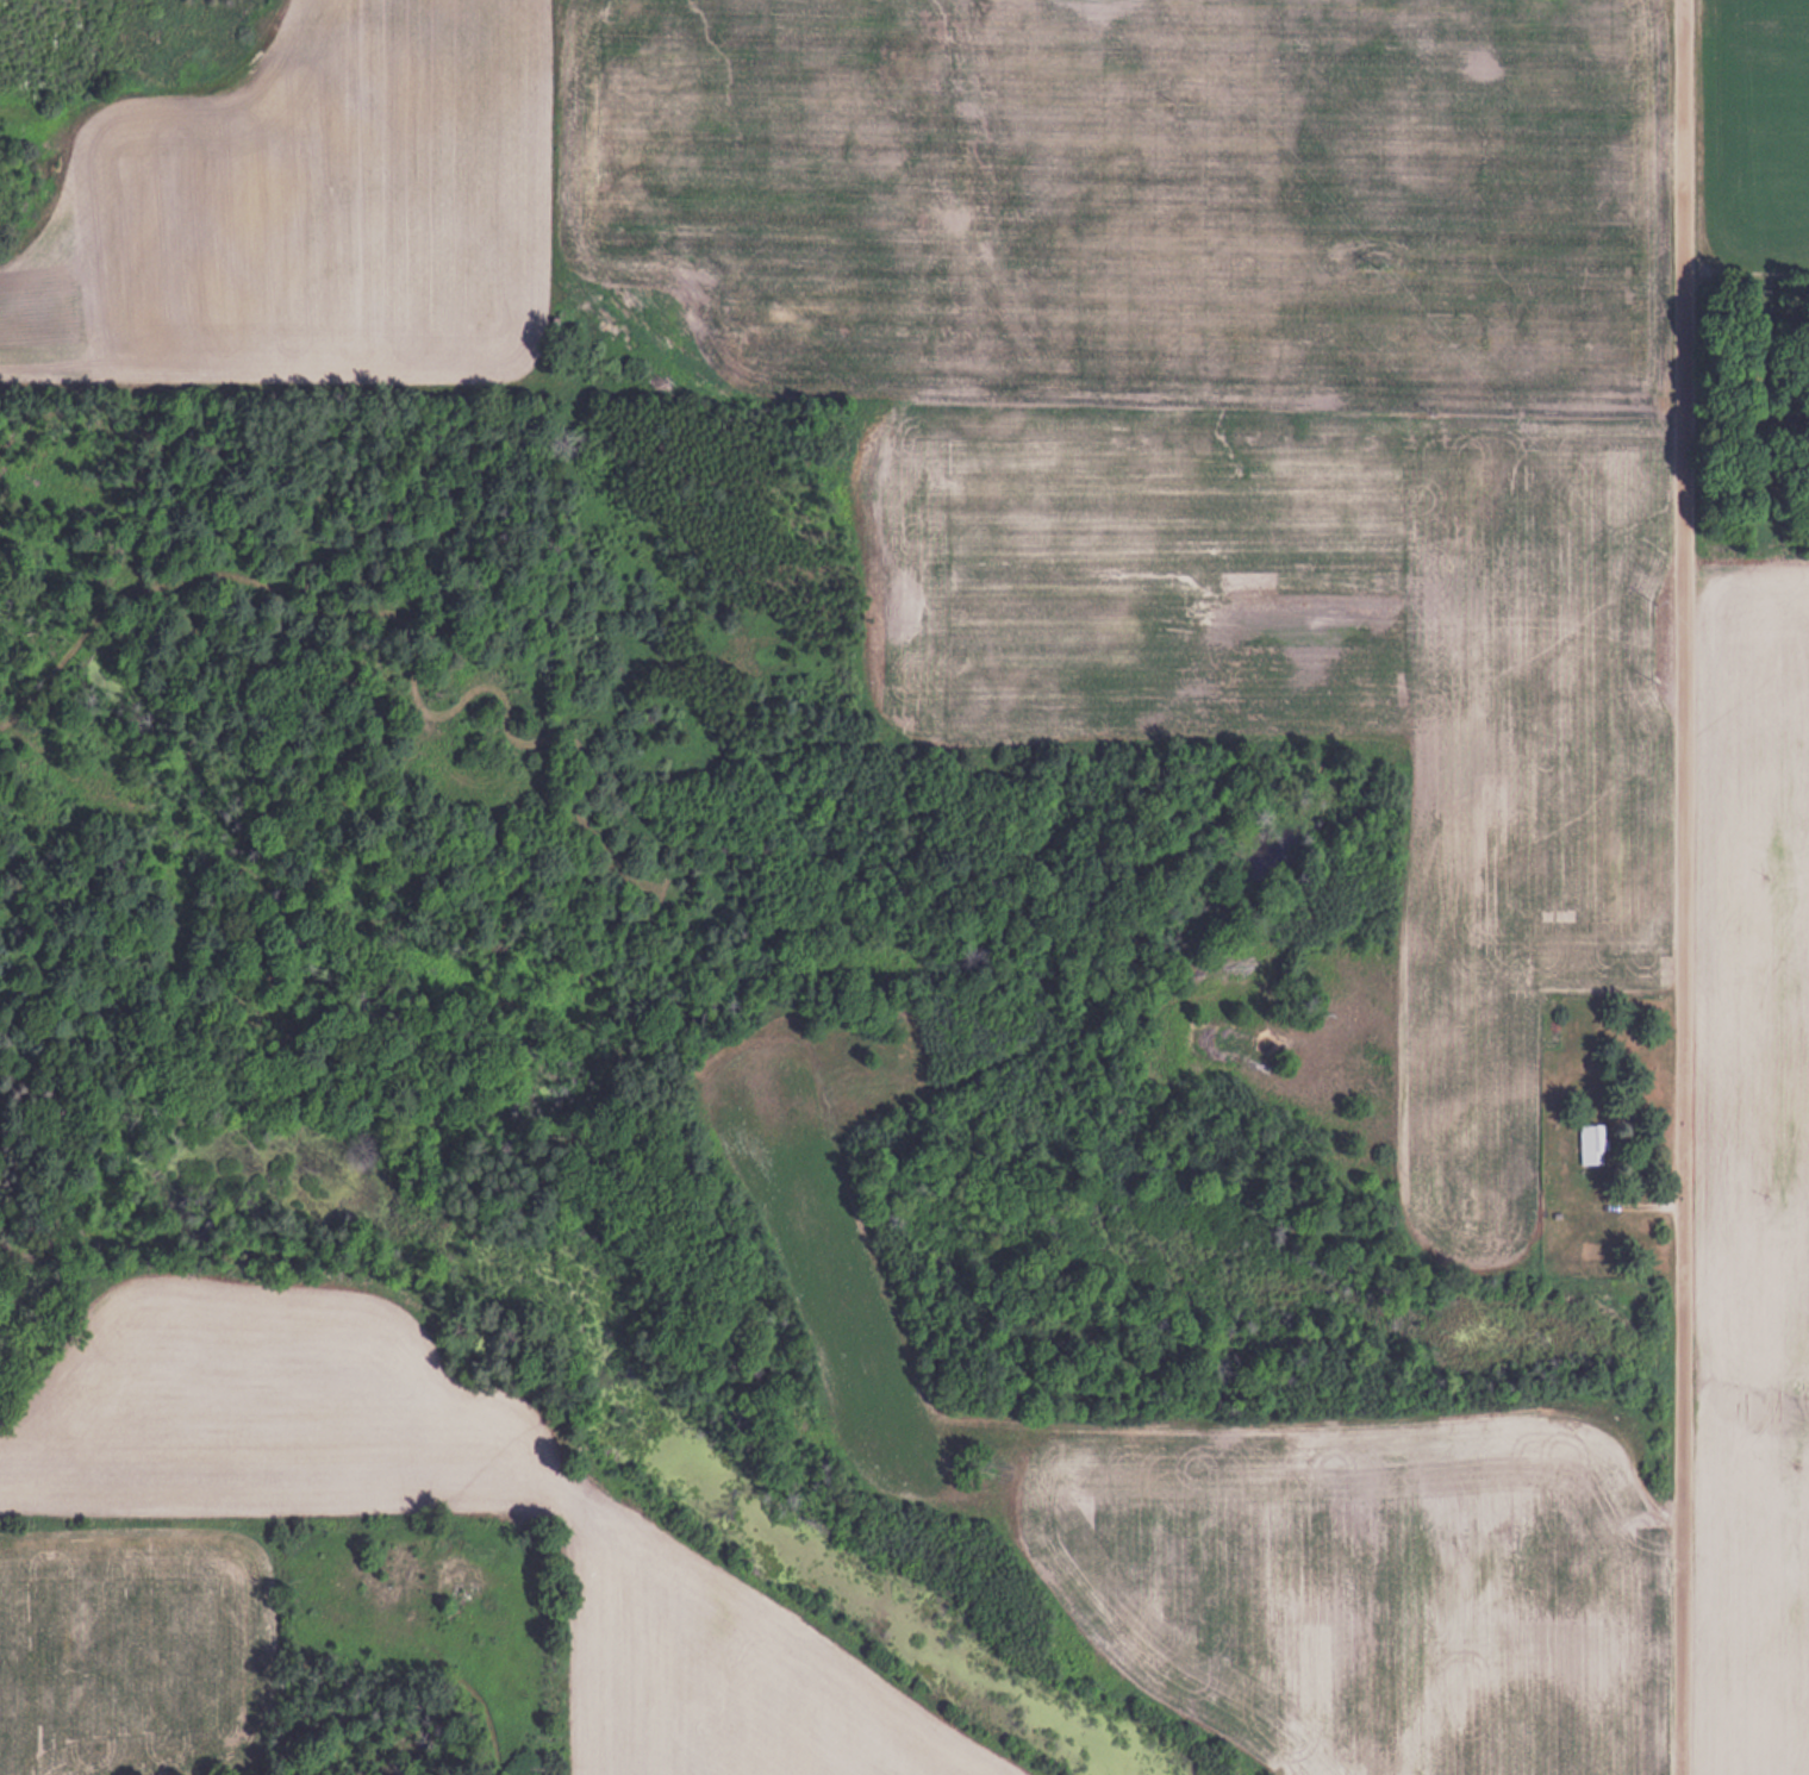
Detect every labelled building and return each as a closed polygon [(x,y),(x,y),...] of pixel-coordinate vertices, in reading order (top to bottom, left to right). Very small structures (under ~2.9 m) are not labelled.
[(1578,1123),(1578,1167),(1605,1167),(1605,1123),(1578,1123)]
